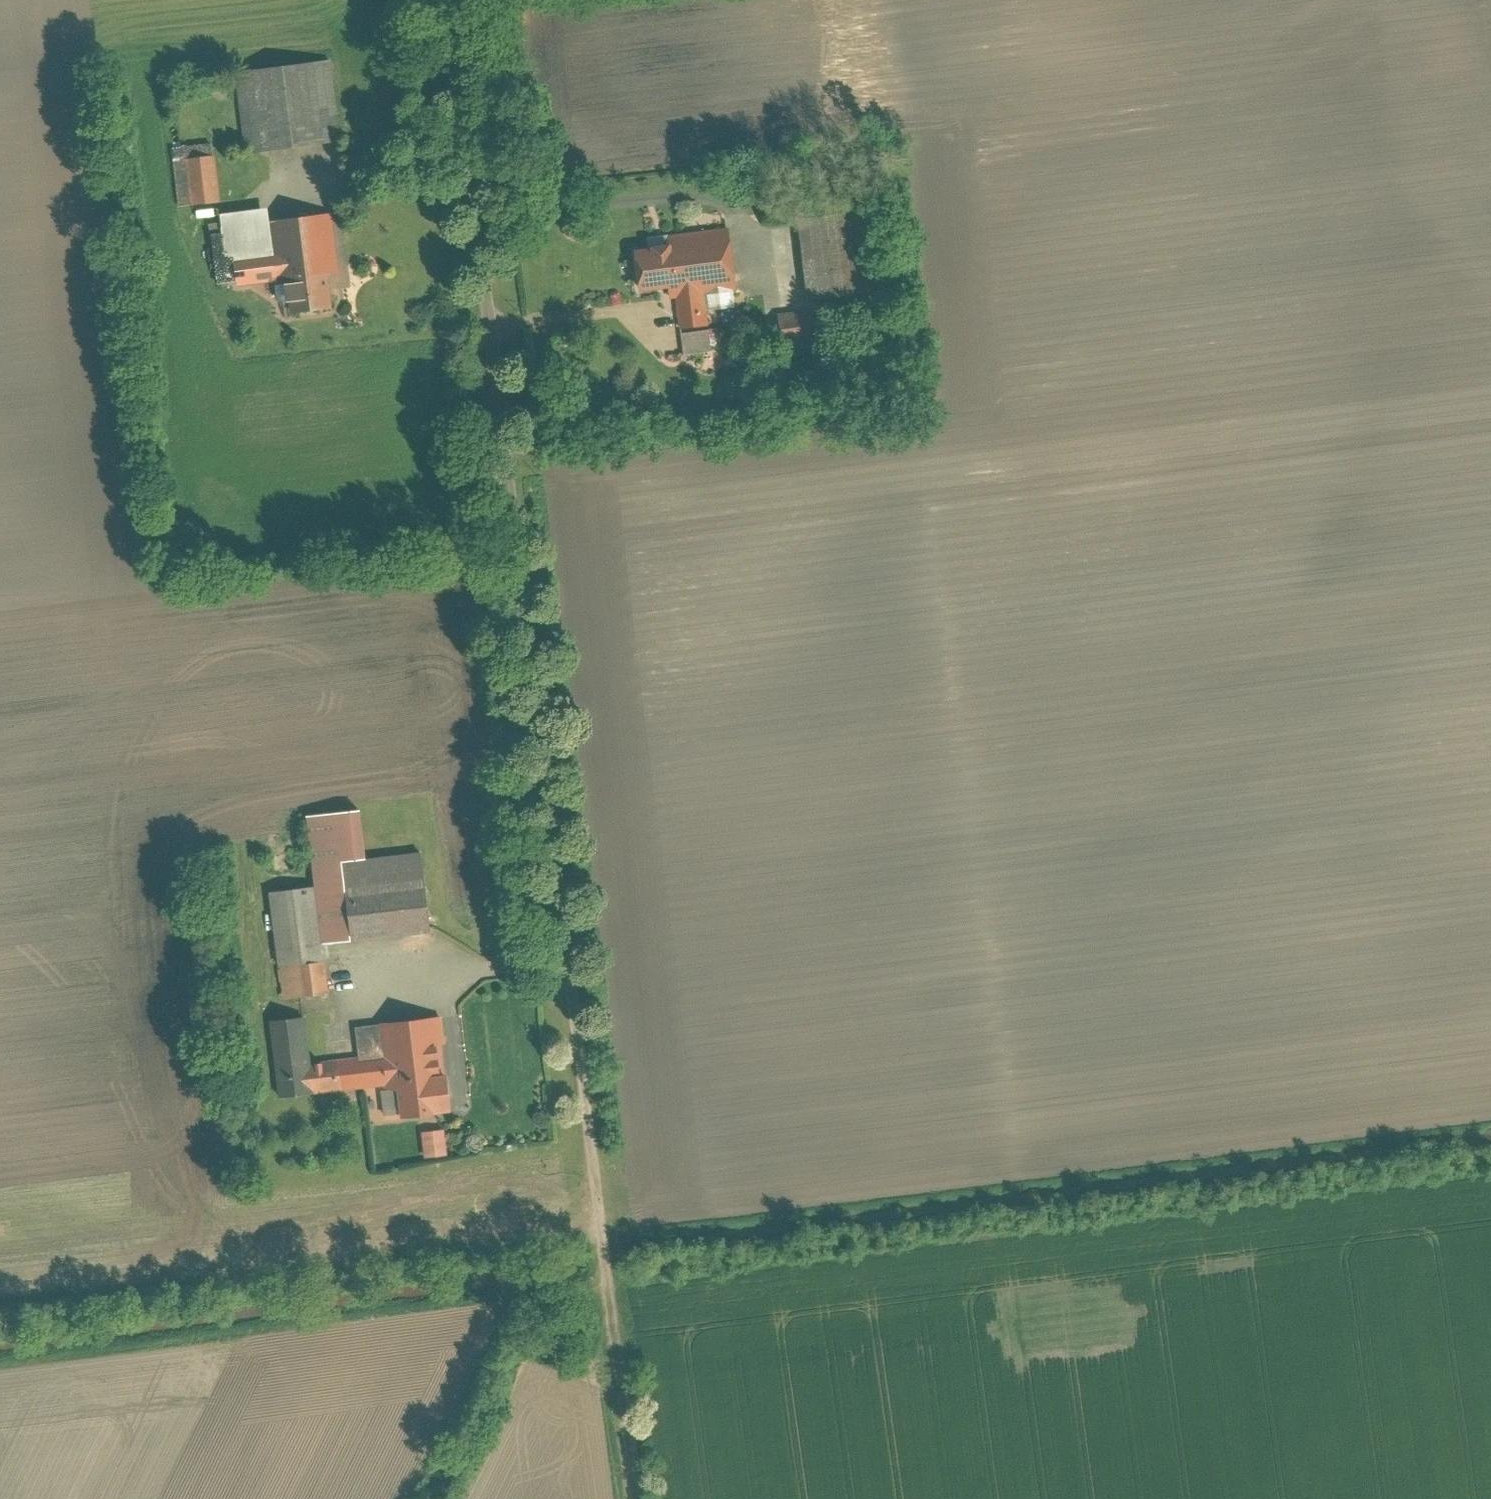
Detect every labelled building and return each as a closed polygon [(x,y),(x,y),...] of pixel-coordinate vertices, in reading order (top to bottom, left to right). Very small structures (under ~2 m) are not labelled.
[(335,56),(240,68),(250,150),(345,138),(335,56)] [(218,152),(180,157),(186,204),(224,199),(218,152)] [(276,206),(228,212),(233,260),(241,260),(281,255),(277,219),(276,206)] [(873,206),(804,214),(813,296),(883,287),(873,206)] [(336,212),(277,219),(281,255),(284,276),(289,275),(293,308),(338,302),(334,269),(342,268),(336,212)] [(643,244),(648,287),(674,284),(675,296),(682,295),(709,292),(745,288),(737,226),(673,233),(674,241),(643,244)] [(281,255),(241,260),(243,280),(284,276),(281,255)] [(686,327),(713,324),(709,292),(682,295),(686,327)] [(815,308),(785,312),(788,339),(818,336),(815,308)] [(713,324),(686,327),(688,351),(716,348),(713,324)] [(367,806),(311,812),(320,887),(327,942),(360,938),(350,857),(373,854),(367,806)] [(360,938),(435,929),(425,848),(373,854),(350,857),(360,938)] [(275,892),(287,993),(332,988),(327,942),(320,887),(275,892)] [(309,1015),(277,1019),(286,1095),(318,1091),(315,1063),(309,1015)] [(456,1106),(446,1015),(363,1024),(367,1057),(370,1085),(388,1083),(391,1113),(456,1106)] [(318,1091),(370,1085),(367,1057),(315,1063),(318,1091)] [(450,1126),(426,1129),(429,1156),(453,1153),(450,1126)]
